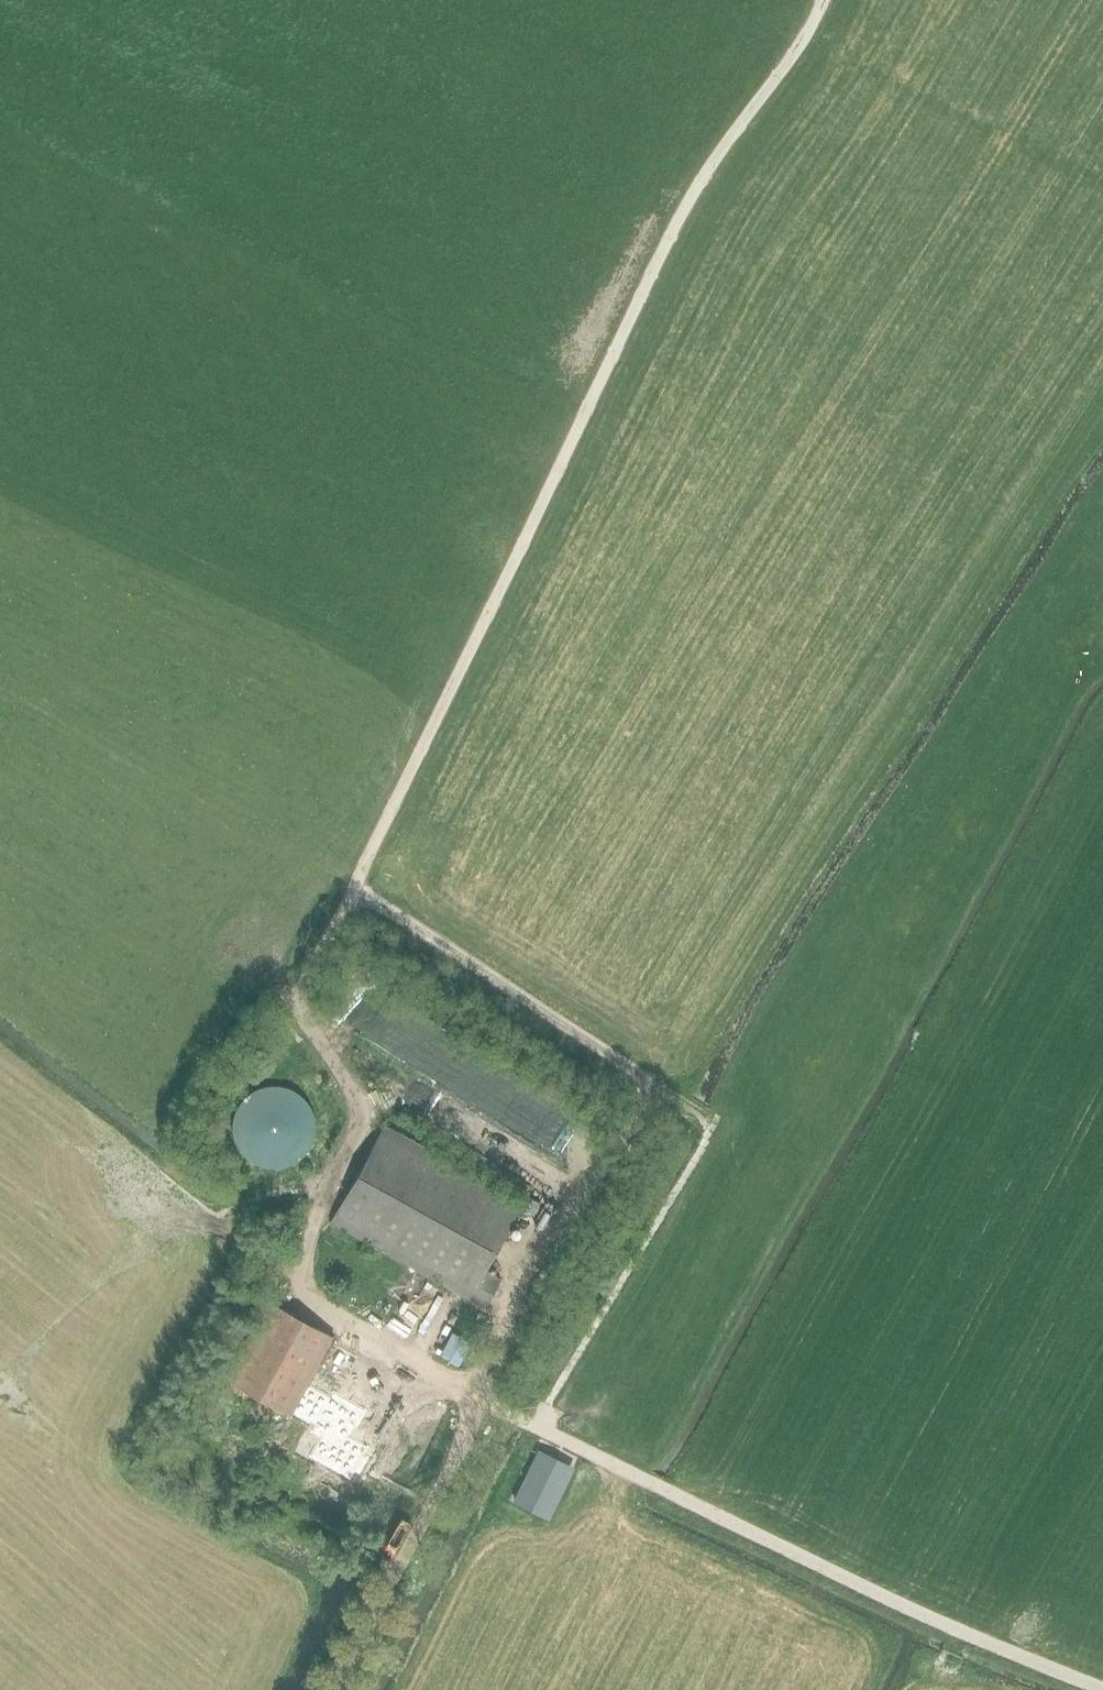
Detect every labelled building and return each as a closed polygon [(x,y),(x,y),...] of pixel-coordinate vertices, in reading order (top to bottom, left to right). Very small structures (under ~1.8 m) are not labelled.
[(270,1168),(275,1169),(279,1168),(283,1168),(286,1167),(289,1166),(292,1165),(297,1162),(301,1159),(304,1156),(307,1154),(308,1152),(310,1150),(311,1147),(313,1143),(314,1141),(315,1139),(316,1136),(316,1133),(316,1130),(317,1128),(317,1125),(316,1122),(316,1120),(316,1117),(315,1115),(314,1112),(313,1109),(311,1107),(309,1103),(307,1101),(305,1098),(303,1096),(301,1094),(297,1091),(292,1089),(288,1087),(285,1086),(282,1086),(277,1085),(272,1085),(267,1086),(262,1087),(257,1089),(252,1091),(249,1094),(247,1095),(245,1097),(243,1099),(241,1102),(240,1104),(238,1107),(237,1109),(236,1112),(235,1114),(234,1118),(233,1121),(233,1124),(233,1126),(233,1130),(233,1132),(234,1134),(234,1137),(235,1139),(236,1142),(237,1144),(238,1147),(240,1150),(241,1152),(243,1154),(245,1157),(250,1160),(254,1163),(259,1165),(264,1167),(267,1168),(270,1168)] [(486,1308),(501,1280),(485,1271),(523,1202),(385,1125),(331,1222),(486,1308)] [(291,1415),(311,1378),(334,1337),(306,1321),(271,1302),(228,1381),(291,1415)] [(331,1397),(308,1385),(293,1412),(316,1425),(312,1432),(322,1438),(311,1457),(351,1479),(356,1470),(360,1473),(369,1458),(365,1455),(370,1447),(350,1436),(355,1427),(357,1428),(367,1410),(334,1392),(331,1397)] [(538,1451),(515,1499),(550,1516),(574,1469),(538,1451)]
